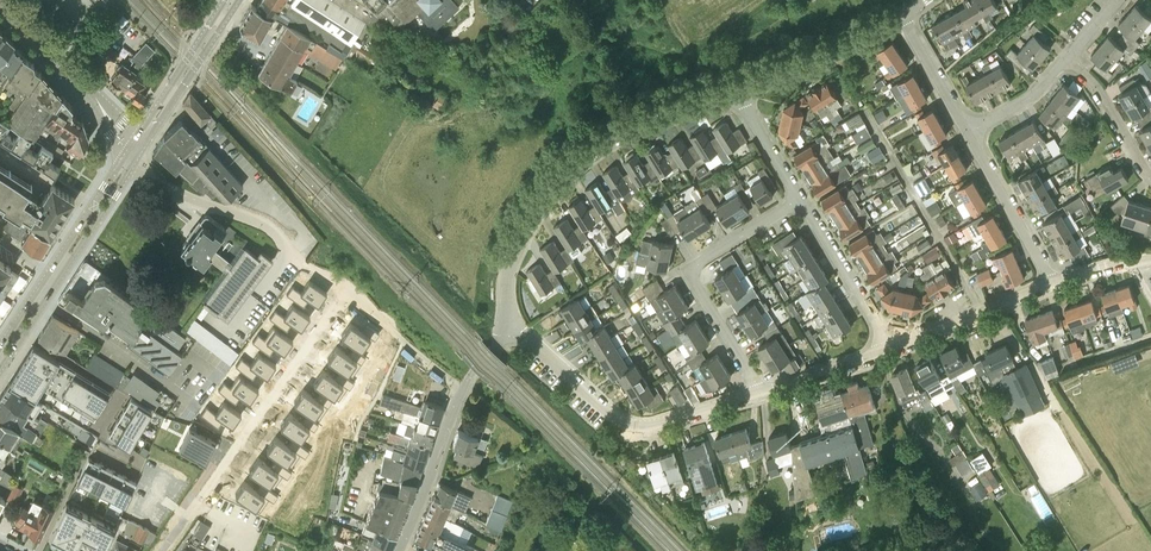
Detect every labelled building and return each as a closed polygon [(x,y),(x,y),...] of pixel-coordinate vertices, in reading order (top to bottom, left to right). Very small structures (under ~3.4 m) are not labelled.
[(269,0),(260,0),(256,5),(275,16),(281,6),(269,0)] [(287,15),(288,10),(294,0),(284,0),(281,6),(275,16),(284,20),(287,15)] [(367,18),(338,0),(294,0),(288,10),(287,15),(291,17),(330,43),(345,52),(348,55),(355,44),(357,42),(354,39),(367,18)] [(375,22),(385,13),(399,29),(417,13),(433,30),(459,7),(453,0),(338,0),(375,22)] [(967,5),(974,18),(975,18),(982,14),(986,21),(990,19),(979,0),(965,0),(964,1),(967,5)] [(994,0),(979,0),(990,19),(993,17),(989,10),(997,5),(994,0)] [(259,38),(273,16),(283,22),(284,20),(275,16),(256,5),(256,6),(251,3),(240,23),(241,28),(259,38)] [(1143,28),(1150,19),(1150,7),(1150,6),(1145,12),(1136,4),(1128,14),(1143,28)] [(967,5),(955,12),(970,37),(973,35),(969,28),(977,23),(975,18),(974,18),(967,5)] [(966,39),(970,37),(955,12),(944,18),(954,36),(962,32),(966,39)] [(1125,30),(1121,35),(1136,49),(1140,43),(1134,38),(1143,28),(1128,14),(1119,24),(1125,30)] [(933,25),(947,50),(951,48),(947,40),(954,36),(944,18),(933,25)] [(1026,44),(1042,58),(1051,48),(1042,40),(1047,34),(1034,23),(1029,29),(1035,34),(1026,44)] [(317,48),(320,43),(286,24),(281,34),(302,46),(306,41),(317,48)] [(13,45),(14,44),(14,43),(6,36),(7,36),(1,31),(0,30),(0,63),(13,45)] [(342,57),(327,47),(320,43),(317,48),(306,41),(302,46),(281,34),(265,60),(290,74),(304,51),(336,69),(342,57)] [(1109,35),(1100,45),(1116,59),(1124,49),(1131,54),(1136,49),(1121,35),(1116,41),(1109,35)] [(369,48),(368,50),(376,55),(377,53),(382,44),(374,40),(369,48)] [(886,62),(900,53),(892,41),(872,54),(875,59),(881,55),(886,62)] [(146,42),(139,49),(148,57),(155,50),(146,42)] [(345,52),(330,43),(327,47),(342,57),(345,52)] [(118,52),(108,44),(102,49),(112,58),(118,52)] [(1033,67),(1042,58),(1026,44),(1017,53),(1011,48),(1006,54),(1019,65),(1024,60),(1033,67)] [(6,68),(11,72),(14,73),(24,56),(23,56),(23,55),(23,53),(23,52),(16,48),(13,45),(0,63),(0,76),(6,68)] [(1107,68),(1116,59),(1100,45),(1091,55),(1100,62),(1095,68),(1108,79),(1113,74),(1107,68)] [(378,57),(358,46),(355,51),(375,62),(378,57)] [(143,63),(148,57),(139,49),(133,55),(130,59),(133,61),(141,66),(143,63)] [(900,53),(886,62),(880,66),(888,78),(908,65),(900,53)] [(34,63),(24,56),(14,73),(11,72),(3,84),(17,94),(9,106),(15,109),(18,111),(29,93),(42,74),(41,72),(35,68),(34,63)] [(1148,77),(1150,76),(1150,64),(1148,59),(1140,63),(1148,77)] [(290,76),(290,74),(265,60),(262,65),(260,65),(258,69),(259,71),(258,73),(290,92),(297,80),(290,76)] [(128,67),(136,72),(141,66),(133,61),(128,67)] [(986,64),(1000,89),(1011,83),(1001,65),(993,70),(989,62),(986,64)] [(120,85),(125,88),(133,76),(134,76),(136,72),(128,67),(122,63),(122,64),(119,64),(116,68),(117,71),(116,72),(117,72),(111,80),(120,86),(120,85)] [(986,73),(978,78),(988,96),(1000,89),(986,64),(982,66),(986,73)] [(853,74),(849,69),(842,74),(846,79),(853,74)] [(62,96),(42,74),(29,93),(18,111),(15,109),(7,122),(34,139),(45,121),(46,122),(63,97),(63,96),(62,96)] [(913,74),(890,87),(897,99),(899,98),(920,86),(913,74)] [(966,75),(962,77),(977,102),(988,96),(978,78),(970,82),(966,75)] [(149,86),(134,76),(133,76),(125,88),(124,90),(131,95),(131,96),(140,102),(146,93),(146,92),(149,86)] [(1126,106),(1144,96),(1150,92),(1146,84),(1141,82),(1137,85),(1134,78),(1119,86),(1123,93),(1120,94),(1126,106)] [(878,88),(885,83),(882,79),(875,83),(878,88)] [(1075,79),(1071,85),(1079,90),(1083,84),(1075,79)] [(837,97),(827,81),(817,87),(838,120),(842,117),(836,108),(842,105),(837,98),(837,97)] [(1056,94),(1072,107),(1078,100),(1084,105),(1087,102),(1064,83),(1056,94)] [(920,86),(899,98),(908,114),(921,107),(919,103),(927,98),(920,86)] [(838,120),(817,87),(807,94),(818,110),(822,117),(827,113),(833,123),(838,120)] [(432,105),(443,112),(453,96),(442,89),(432,105)] [(217,122),(190,92),(190,91),(183,102),(201,123),(208,130),(217,122)] [(1056,94),(1048,104),(1071,122),(1073,119),(1067,114),(1072,107),(1056,94)] [(1150,115),(1150,108),(1144,96),(1126,106),(1133,118),(1136,116),(1139,122),(1150,115)] [(63,97),(46,122),(71,138),(82,121),(72,114),(72,107),(73,107),(72,106),(63,97)] [(782,119),(801,123),(803,113),(800,108),(807,103),(804,97),(796,102),(796,101),(784,108),(782,119)] [(1048,104),(1040,114),(1056,127),(1062,120),(1068,125),(1071,122),(1048,104)] [(883,109),(875,114),(880,122),(888,117),(883,109)] [(925,129),(940,121),(933,109),(925,113),(922,109),(916,113),(925,129)] [(858,127),(865,123),(866,123),(859,112),(846,120),(850,127),(856,124),(858,127)] [(1146,141),(1150,139),(1150,115),(1139,122),(1143,128),(1140,130),(1146,141)] [(11,145),(20,131),(0,118),(0,139),(0,138),(11,145)] [(164,134),(164,135),(181,154),(200,137),(190,126),(190,127),(182,118),(164,134)] [(803,142),(799,134),(801,123),(782,119),(779,130),(787,141),(792,149),(803,142)] [(1048,145),(1034,120),(1022,127),(1032,144),(1040,140),(1044,147),(1048,145)] [(88,139),(82,121),(71,138),(68,144),(67,146),(78,153),(88,139)] [(747,140),(740,127),(733,132),(726,121),(713,129),(717,135),(725,148),(728,153),(747,140)] [(947,133),(940,121),(925,129),(935,146),(941,142),(939,138),(947,133)] [(219,138),(226,131),(219,125),(213,132),(219,138)] [(857,143),(871,135),(866,127),(852,134),(857,143)] [(1024,149),(1032,144),(1022,127),(1011,133),(1025,158),(1028,156),(1024,149)] [(725,148),(717,135),(710,139),(704,128),(690,137),(695,144),(702,156),(705,160),(725,148)] [(22,152),(32,159),(42,145),(20,131),(11,145),(9,147),(21,154),(22,152)] [(1025,158),(1011,133),(999,140),(1010,158),(1018,153),(1022,160),(1025,158)] [(154,150),(154,151),(176,170),(185,178),(185,177),(203,194),(206,191),(210,186),(190,164),(181,154),(164,135),(154,150)] [(817,137),(819,140),(812,144),(795,154),(801,165),(802,164),(829,148),(826,143),(821,135),(817,137)] [(688,148),(681,136),(668,145),(672,151),(680,164),(683,168),(702,156),(695,144),(688,148)] [(190,164),(209,147),(209,146),(209,147),(200,137),(181,154),(190,164)] [(862,153),(876,144),(872,138),(858,147),(862,153)] [(680,164),(672,151),(666,155),(659,144),(645,153),(650,160),(658,173),(660,176),(680,164)] [(936,148),(945,165),(960,156),(953,144),(945,148),(942,144),(936,148)] [(42,145),(32,159),(31,161),(42,168),(44,166),(55,174),(64,159),(60,155),(59,157),(42,145)] [(225,201),(234,193),(243,185),(209,147),(190,164),(210,186),(217,193),(225,201)] [(802,164),(808,174),(831,159),(828,155),(832,153),(829,148),(802,164)] [(638,185),(658,173),(650,160),(644,164),(637,153),(624,162),(630,171),(637,184),(638,185)] [(831,159),(808,174),(813,183),(840,166),(841,167),(850,162),(847,156),(837,162),(837,161),(834,163),(831,159)] [(959,173),(967,169),(960,156),(945,165),(955,181),(961,177),(959,173)] [(31,217),(52,184),(39,175),(36,180),(0,157),(0,203),(18,214),(20,216),(22,211),(31,217)] [(618,196),(637,184),(630,171),(623,175),(616,164),(603,173),(612,188),(618,196)] [(1108,191),(1129,179),(1122,167),(1115,171),(1111,164),(1087,178),(1094,189),(1104,184),(1108,191)] [(1046,169),(1044,165),(1018,179),(1025,191),(1043,180),(1039,173),(1046,169)] [(708,172),(704,166),(696,171),(700,177),(708,172)] [(840,166),(813,183),(819,194),(836,183),(843,178),(840,173),(843,171),(841,167),(840,166)] [(751,185),(762,202),(773,195),(767,185),(773,182),(764,167),(758,171),(762,178),(751,185)] [(965,200),(980,191),(973,179),(965,184),(962,179),(956,183),(965,200)] [(600,212),(620,200),(618,196),(612,188),(606,192),(599,180),(585,189),(595,205),(600,212)] [(1047,189),(1043,180),(1025,191),(1032,202),(1057,188),(1055,184),(1047,189)] [(739,217),(750,210),(744,200),(750,196),(741,181),(734,185),(739,193),(728,199),(739,217)] [(74,198),(52,184),(31,217),(28,221),(50,236),(74,198)] [(822,199),(828,208),(855,191),(853,187),(849,189),(846,184),(840,188),(839,188),(822,199)] [(217,193),(210,186),(206,191),(213,198),(217,193)] [(909,187),(894,194),(900,207),(914,200),(909,187)] [(1032,202),(1038,214),(1056,203),(1051,195),(1059,191),(1057,188),(1032,202)] [(855,191),(828,208),(829,209),(835,218),(858,203),(856,199),(859,197),(859,198),(865,194),(862,189),(856,192),(855,191)] [(987,204),(980,191),(965,200),(975,216),(981,213),(979,208),(987,204)] [(717,207),(728,224),(739,217),(728,199),(717,206),(708,192),(702,196),(711,210),(717,207)] [(1121,221),(1134,225),(1142,203),(1141,203),(1140,204),(1129,200),(1124,194),(1111,205),(1116,211),(1124,213),(1121,221)] [(700,231),(711,224),(705,214),(711,210),(702,196),(685,206),(700,231)] [(1050,234),(1068,224),(1063,216),(1085,204),(1080,196),(1066,204),(1068,209),(1043,223),(1050,234)] [(603,217),(600,212),(595,205),(589,209),(582,198),(569,206),(581,225),(583,230),(584,230),(603,217)] [(932,216),(942,210),(937,200),(926,206),(932,216)] [(840,227),(841,228),(868,211),(864,206),(861,208),(858,203),(835,218),(841,227),(840,227)] [(1134,225),(1147,230),(1145,234),(1150,236),(1150,207),(1142,204),(1142,203),(1134,225)] [(700,231),(685,206),(668,217),(677,232),(683,228),(689,238),(700,231)] [(841,228),(847,238),(864,227),(870,223),(867,217),(870,215),(868,211),(841,228)] [(40,251),(50,236),(28,221),(20,216),(18,214),(17,215),(14,213),(10,219),(7,217),(5,220),(1,226),(5,228),(4,228),(14,234),(30,245),(40,251)] [(974,237),(983,231),(985,235),(1000,226),(993,214),(985,219),(982,215),(966,224),(974,237)] [(182,248),(191,256),(205,266),(210,258),(213,255),(210,253),(214,248),(213,247),(226,229),(217,222),(207,215),(204,215),(199,221),(202,224),(191,238),(190,238),(188,240),(186,240),(183,244),(183,246),(182,248)] [(671,236),(677,232),(668,217),(661,221),(671,236)] [(567,218),(554,226),(567,247),(568,250),(569,250),(589,238),(584,230),(583,230),(581,225),(574,229),(567,218)] [(1050,234),(1056,246),(1082,231),(1080,228),(1072,232),(1068,224),(1050,234)] [(617,233),(622,239),(634,232),(629,225),(617,233)] [(988,254),(986,250),(1007,239),(1000,226),(985,235),(989,242),(983,246),(983,247),(978,250),(982,257),(988,254)] [(850,243),(856,252),(883,236),(880,231),(877,234),(874,228),(867,232),(850,243)] [(946,236),(950,243),(960,237),(956,230),(946,236)] [(784,247),(790,257),(808,245),(801,234),(797,237),(793,231),(774,243),(779,251),(784,247)] [(891,231),(883,236),(887,241),(887,242),(895,237),(891,231)] [(1082,231),(1056,246),(1063,257),(1081,247),(1076,239),(1083,235),(1082,231)] [(883,243),(887,241),(883,236),(856,252),(856,253),(857,253),(863,262),(886,247),(883,243)] [(650,252),(670,257),(673,244),(653,240),(653,241),(644,239),(641,250),(650,252)] [(921,252),(931,245),(927,239),(917,246),(921,252)] [(554,240),(540,248),(553,270),(555,272),(575,260),(569,250),(568,250),(567,247),(560,251),(554,240)] [(901,252),(904,250),(904,249),(902,246),(901,244),(892,250),(889,252),(886,247),(863,262),(868,271),(868,272),(895,255),(901,251),(901,252)] [(790,257),(797,267),(815,256),(808,245),(790,257)] [(248,292),(249,291),(269,265),(256,255),(245,246),(232,262),(234,264),(228,272),(206,300),(205,299),(203,301),(205,303),(215,310),(236,283),(248,292)] [(940,246),(925,251),(928,260),(943,254),(940,246)] [(234,264),(232,262),(214,248),(210,253),(213,255),(210,258),(228,272),(234,264)] [(999,263),(1002,270),(1019,264),(1012,249),(994,256),(997,263),(999,263)] [(256,255),(269,265),(273,259),(260,250),(256,255)] [(636,263),(667,270),(670,257),(639,250),(636,263)] [(716,277),(722,288),(745,275),(739,264),(739,263),(732,253),(720,261),(726,271),(716,277)] [(894,262),(897,259),(895,255),(868,272),(874,282),(891,271),(898,267),(894,262)] [(797,267),(804,279),(822,267),(815,256),(797,267)] [(6,293),(6,292),(5,292),(5,291),(7,288),(8,288),(9,288),(19,273),(0,260),(0,301),(6,293)] [(84,261),(59,298),(59,299),(59,300),(59,301),(60,302),(66,306),(86,320),(100,330),(102,327),(108,331),(110,329),(128,342),(128,343),(169,373),(182,354),(176,350),(186,337),(151,312),(152,311),(110,280),(112,277),(88,261),(87,260),(86,260),(85,260),(84,260),(84,261)] [(928,263),(945,291),(955,285),(945,269),(940,262),(935,265),(932,260),(928,263)] [(555,272),(553,270),(547,274),(540,263),(527,271),(541,295),(561,282),(555,272)] [(925,281),(935,298),(945,291),(928,263),(923,266),(926,271),(921,274),(925,281)] [(1025,278),(1019,264),(1002,270),(1005,277),(1004,278),(1007,285),(1012,283),(1013,284),(1021,281),(1020,280),(1025,278)] [(811,290),(825,281),(829,279),(822,267),(804,279),(811,289),(811,290)] [(989,269),(977,274),(980,279),(992,275),(989,269)] [(745,275),(722,288),(730,300),(740,293),(744,299),(757,292),(753,286),(755,285),(748,274),(745,275)] [(909,275),(907,284),(913,286),(915,277),(909,275)] [(994,280),(992,275),(980,279),(982,285),(994,280)] [(643,288),(647,294),(661,285),(657,279),(643,288)] [(287,293),(304,306),(309,299),(319,305),(327,292),(310,280),(301,291),(293,285),(287,293)] [(832,292),(825,281),(811,290),(811,289),(807,292),(814,303),(832,292)] [(227,320),(248,292),(236,283),(215,310),(227,320)] [(613,292),(618,289),(614,283),(609,286),(613,292)] [(901,309),(905,290),(895,288),(889,291),(884,283),(878,287),(883,295),(882,295),(890,307),(901,309)] [(1138,307),(1130,284),(1115,288),(1121,313),(1124,312),(1122,305),(1129,303),(1131,309),(1138,307)] [(665,307),(682,296),(675,285),(665,291),(661,285),(647,294),(650,300),(658,296),(665,307)] [(1110,316),(1121,313),(1115,288),(1102,293),(1106,304),(1102,306),(1104,314),(1109,312),(1110,316)] [(620,302),(624,300),(618,289),(613,292),(620,302)] [(905,290),(901,309),(912,312),(923,305),(923,304),(931,299),(927,293),(919,298),(916,293),(905,290)] [(737,312),(744,323),(762,312),(762,313),(770,308),(766,301),(763,303),(757,292),(744,299),(748,305),(737,312)] [(838,303),(832,292),(814,303),(821,314),(838,303)] [(679,313),(689,307),(682,296),(665,307),(671,318),(664,322),(668,328),(658,334),(683,319),(679,313)] [(569,319),(586,309),(579,298),(559,310),(561,314),(564,315),(566,314),(569,318),(569,319)] [(1096,317),(1102,314),(1100,307),(1095,309),(1092,299),(1078,303),(1086,326),(1098,322),(1096,317)] [(628,306),(624,300),(620,302),(624,309),(628,306)] [(795,315),(799,312),(793,301),(788,304),(795,315)] [(838,303),(821,314),(828,325),(845,314),(838,303)] [(1063,319),(1066,327),(1070,325),(1073,333),(1086,328),(1086,326),(1078,303),(1065,308),(1068,317),(1063,319)] [(301,329),(310,316),(293,304),(284,315),(276,309),(270,317),(287,330),(293,323),(301,329)] [(592,305),(586,309),(569,319),(569,318),(565,320),(568,324),(570,325),(572,324),(575,329),(576,330),(592,319),(599,315),(592,305)] [(1053,310),(1039,314),(1047,336),(1060,332),(1060,334),(1065,333),(1061,320),(1057,321),(1053,310)] [(744,323),(751,335),(762,328),(766,334),(778,326),(774,320),(769,323),(762,313),(762,312),(744,323)] [(78,331),(52,314),(38,336),(43,340),(43,341),(67,355),(67,354),(65,352),(78,331)] [(633,324),(638,321),(634,314),(629,317),(633,324)] [(845,314),(828,325),(834,336),(852,325),(845,314)] [(1039,314),(1025,319),(1033,342),(1047,338),(1047,337),(1047,336),(1039,314)] [(197,339),(230,363),(239,352),(194,318),(185,330),(197,339)] [(598,329),(592,319),(576,330),(575,329),(571,331),(574,335),(577,335),(579,334),(582,340),(584,338),(584,339),(588,336),(598,329)] [(686,325),(683,319),(658,334),(660,337),(659,338),(662,342),(672,335),(678,346),(686,341),(703,330),(696,319),(686,325)] [(638,321),(633,324),(637,330),(641,327),(638,321)] [(350,322),(342,334),(362,348),(371,336),(375,339),(380,333),(368,324),(363,331),(350,322)] [(604,325),(598,329),(588,336),(584,339),(586,342),(589,342),(591,341),(594,346),(611,336),(604,326),(604,325)] [(778,326),(766,334),(769,340),(759,347),(766,358),(784,347),(777,336),(782,333),(778,326)] [(1133,338),(1143,335),(1140,327),(1131,330),(1133,338)] [(284,353),(293,340),(276,328),(267,339),(258,333),(253,342),(270,354),(275,346),(284,353)] [(685,357),(689,363),(704,353),(700,348),(710,341),(703,330),(686,341),(692,352),(685,357)] [(819,344),(812,334),(809,336),(816,346),(819,344)] [(642,338),(646,344),(651,341),(647,335),(642,338)] [(601,357),(617,347),(611,336),(594,346),(590,348),(593,352),(595,353),(597,351),(600,356),(601,357)] [(651,341),(646,344),(650,351),(655,348),(651,341)] [(1062,346),(1066,358),(1074,355),(1070,343),(1062,346)] [(33,344),(10,382),(35,398),(42,402),(86,430),(87,430),(96,436),(99,437),(105,440),(110,433),(146,456),(162,417),(129,396),(112,385),(109,391),(33,344)] [(1013,359),(1006,344),(987,353),(994,368),(1001,364),(1005,373),(1004,373),(1018,404),(1039,394),(1025,364),(1017,368),(1013,359)] [(337,345),(328,358),(348,372),(357,360),(361,363),(366,356),(354,348),(349,354),(337,345)] [(961,355),(956,345),(942,352),(950,369),(946,371),(951,378),(975,366),(967,351),(961,355)] [(607,367),(623,357),(617,347),(601,357),(600,356),(597,358),(599,362),(602,363),(604,362),(607,366),(607,367)] [(784,347),(766,358),(773,369),(783,363),(789,372),(805,362),(799,352),(790,358),(784,347)] [(1082,347),(1072,351),(1075,358),(1084,355),(1082,347)] [(268,377),(277,364),(259,352),(251,364),(242,358),(236,366),(253,378),(258,371),(268,377)] [(117,386),(124,373),(125,373),(94,353),(86,366),(86,367),(117,386)] [(704,353),(689,363),(693,369),(700,364),(707,375),(724,364),(717,353),(708,359),(704,353)] [(655,358),(659,364),(663,361),(659,355),(655,358)] [(1038,362),(1045,374),(1047,377),(1058,374),(1058,373),(1060,373),(1054,356),(1038,362)] [(630,367),(623,357),(607,367),(607,366),(603,369),(605,372),(608,373),(610,372),(614,378),(616,376),(620,374),(619,374),(630,367)] [(930,358),(916,365),(933,397),(947,390),(930,358)] [(663,361),(659,364),(662,370),(667,367),(663,361)] [(626,384),(642,374),(636,363),(630,367),(619,374),(620,374),(616,376),(618,379),(620,380),(622,379),(625,384),(626,384)] [(707,375),(714,386),(731,376),(724,364),(707,375)] [(907,368),(892,374),(905,406),(921,400),(925,410),(936,406),(926,391),(920,393),(919,389),(916,390),(907,368)] [(323,369),(314,382),(334,396),(343,383),(348,386),(352,380),(340,372),(335,378),(323,369)] [(130,377),(124,373),(117,386),(128,392),(129,390),(155,409),(160,401),(155,397),(160,391),(134,372),(130,377)] [(669,381),(673,378),(669,372),(665,374),(669,381)] [(649,384),(642,374),(626,384),(625,384),(622,386),(624,390),(627,390),(629,389),(632,394),(632,395),(649,384)] [(958,375),(952,380),(959,391),(965,387),(958,375)] [(250,402),(259,389),(242,377),(233,388),(225,382),(219,390),(236,402),(241,395),(250,402)] [(405,389),(407,383),(392,378),(390,385),(405,389)] [(10,382),(1,395),(29,414),(33,417),(42,402),(35,398),(10,382)] [(632,395),(632,394),(628,396),(631,400),(633,401),(635,399),(639,405),(646,401),(650,408),(664,399),(656,385),(651,388),(649,384),(632,395)] [(875,405),(868,384),(860,386),(859,384),(849,387),(850,389),(842,392),(860,448),(873,444),(864,414),(858,416),(856,411),(875,405)] [(687,400),(678,385),(670,390),(679,404),(687,400)] [(684,389),(693,403),(699,399),(691,385),(684,389)] [(304,388),(295,401),(315,415),(324,403),(328,406),(333,400),(320,391),(316,397),(304,388)] [(860,448),(842,392),(835,394),(834,388),(824,391),(826,397),(817,400),(823,422),(828,420),(832,433),(792,445),(793,460),(795,500),(796,500),(796,499),(816,493),(807,463),(844,452),(851,477),(868,472),(860,448)] [(396,408),(438,422),(443,406),(425,400),(422,406),(382,393),(379,403),(396,408)] [(1,395),(0,396),(0,417),(20,431),(25,424),(32,428),(37,420),(29,414),(1,395)] [(233,426),(242,414),(224,401),(216,413),(207,407),(202,415),(219,427),(224,420),(233,426)] [(434,432),(438,422),(396,408),(394,415),(413,421),(411,425),(434,432)] [(281,425),(301,439),(310,427),(315,430),(319,423),(307,415),(302,421),(290,412),(281,425)] [(942,416),(944,418),(947,423),(952,420),(948,412),(942,416)] [(10,445),(10,444),(16,448),(25,434),(20,431),(0,417),(0,438),(10,445)] [(39,421),(37,420),(32,428),(25,424),(20,431),(25,434),(32,439),(35,433),(38,435),(48,421),(41,417),(39,421)] [(430,444),(434,432),(411,425),(407,424),(405,433),(411,435),(410,437),(430,444)] [(453,456),(464,460),(478,466),(482,455),(486,456),(489,448),(486,447),(488,440),(481,438),(483,431),(470,425),(467,432),(458,429),(452,444),(457,445),(453,456)] [(82,428),(77,436),(91,444),(96,436),(82,428)] [(749,460),(764,455),(763,441),(752,444),(746,428),(730,433),(735,450),(736,450),(740,459),(747,456),(749,460)] [(179,449),(205,462),(216,442),(189,429),(179,449)] [(735,450),(730,433),(719,437),(717,430),(707,433),(713,450),(718,448),(722,460),(728,459),(726,453),(735,450)] [(792,445),(791,445),(787,431),(785,432),(784,430),(778,432),(779,434),(769,437),(775,458),(777,464),(793,460),(792,445)] [(426,457),(430,444),(410,437),(390,431),(387,440),(398,444),(398,443),(407,446),(406,449),(406,450),(426,457)] [(276,436),(267,448),(287,462),(296,450),(301,453),(305,447),(293,438),(289,444),(276,436)] [(10,445),(0,438),(0,459),(3,455),(4,455),(10,445)] [(685,448),(698,487),(702,486),(703,492),(721,486),(719,480),(717,480),(704,441),(685,448)] [(426,457),(406,450),(406,449),(392,444),(391,448),(394,449),(392,456),(391,457),(422,469),(426,457)] [(952,447),(955,453),(962,450),(958,444),(952,447)] [(954,465),(968,456),(963,449),(949,458),(954,465)] [(667,488),(684,482),(674,451),(668,453),(668,454),(662,456),(661,454),(660,454),(661,456),(660,457),(667,488)] [(401,480),(418,483),(422,469),(391,457),(392,456),(384,454),(380,473),(401,478),(401,480)] [(258,456),(249,469),(270,483),(279,471),(283,474),(288,468),(275,459),(271,465),(258,456)] [(664,489),(667,488),(660,457),(655,458),(654,458),(654,459),(649,460),(649,459),(648,460),(656,484),(662,483),(664,489)] [(986,457),(973,465),(989,490),(999,483),(989,467),(991,466),(986,457)] [(89,458),(78,480),(125,503),(136,481),(89,458)] [(766,461),(772,476),(781,473),(777,464),(775,458),(766,461)] [(340,463),(338,472),(347,474),(349,465),(340,463)] [(12,487),(16,477),(0,466),(0,473),(2,474),(0,477),(0,481),(12,487)] [(245,480),(236,493),(256,507),(265,495),(269,498),(274,491),(261,483),(257,489),(245,480)] [(413,496),(417,484),(418,483),(401,480),(400,480),(399,484),(383,480),(382,483),(378,482),(377,488),(379,489),(379,491),(413,496)] [(979,498),(990,492),(983,480),(972,487),(979,498)] [(465,512),(472,497),(456,490),(440,482),(440,483),(438,483),(437,487),(437,488),(435,492),(433,495),(450,503),(460,508),(460,509),(465,512)] [(15,484),(7,498),(16,502),(23,488),(15,484)] [(366,521),(367,521),(377,525),(397,534),(404,517),(405,516),(407,509),(413,496),(379,491),(366,521)] [(501,529),(513,501),(497,494),(486,522),(501,529)] [(427,509),(454,522),(460,509),(460,508),(450,503),(433,495),(427,509)] [(545,504),(556,516),(565,508),(554,496),(545,504)] [(29,531),(40,537),(54,508),(42,502),(42,503),(33,499),(28,508),(22,506),(16,520),(20,523),(19,526),(21,523),(30,528),(29,531)] [(46,543),(47,543),(63,550),(105,550),(117,528),(66,503),(49,537),(46,543)] [(565,508),(556,516),(565,526),(574,518),(565,508)] [(452,527),(454,522),(427,509),(421,521),(449,534),(452,528),(452,527)] [(196,525),(207,531),(211,524),(200,517),(196,525)] [(111,550),(137,550),(148,528),(139,524),(126,518),(113,547),(111,550)] [(397,534),(367,521),(362,534),(368,537),(391,547),(397,534)] [(449,534),(421,521),(415,536),(441,548),(442,545),(454,550),(479,550),(471,547),(448,535),(449,534)] [(155,531),(149,529),(143,541),(150,543),(155,531)] [(391,547),(368,537),(367,540),(361,538),(360,540),(357,539),(353,548),(360,550),(389,550),(391,547)]
